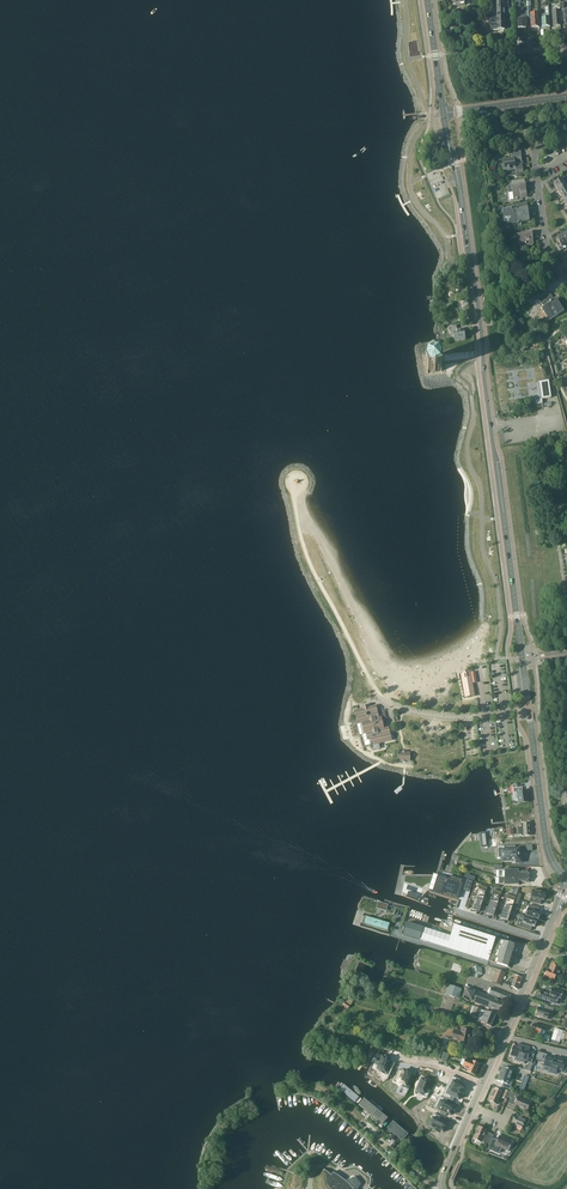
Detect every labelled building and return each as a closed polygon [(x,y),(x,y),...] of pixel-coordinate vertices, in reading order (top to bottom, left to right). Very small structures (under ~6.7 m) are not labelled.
[(490,18),(490,30),(504,29),(504,7),(509,7),(509,0),(496,0),(496,18),(490,18)] [(527,13),(531,13),(531,28),(539,27),(538,18),(538,9),(531,10),(530,2),(526,2),(526,7),(527,13)] [(525,28),(526,19),(526,15),(524,15),(524,12),(520,11),(520,3),(515,3),(514,22),(519,22),(518,28),(525,28)] [(502,160),(504,177),(524,174),(521,157),(502,160)] [(563,178),(554,183),(558,190),(566,184),(566,181),(566,180),(564,181),(563,178)] [(527,196),(525,184),(507,186),(508,193),(513,192),(514,200),(523,198),(523,197),(527,196)] [(566,193),(566,184),(558,190),(561,196),(566,193)] [(531,221),(529,208),(528,207),(511,210),(511,208),(503,209),(505,217),(513,215),(514,224),(531,221)] [(532,232),(517,234),(518,246),(534,244),(532,232)] [(563,234),(556,238),(559,243),(556,244),(560,251),(563,249),(562,247),(565,245),(566,247),(566,242),(563,234)] [(541,308),(544,312),(545,312),(550,320),(565,311),(557,298),(553,301),(548,293),(539,299),(544,306),(541,308)] [(456,326),(448,327),(449,332),(451,333),(451,336),(452,337),(454,336),(454,341),(465,340),(465,339),(466,337),(464,335),(464,331),(460,332),(459,330),(457,330),(456,326)] [(435,373),(438,372),(442,370),(442,363),(440,357),(432,356),(426,359),(425,366),(428,372),(435,373)] [(549,380),(547,380),(542,364),(542,363),(508,368),(507,368),(508,384),(509,388),(511,402),(512,402),(540,399),(551,398),(549,380)] [(465,697),(476,696),(472,671),(461,673),(465,697)] [(383,729),(382,723),(380,717),(378,717),(376,706),(369,707),(368,705),(362,707),(363,709),(354,711),(357,723),(362,722),(364,734),(367,733),(368,739),(370,738),(372,744),(382,742),(391,740),(388,727),(383,729)] [(414,762),(414,755),(410,755),(410,753),(407,753),(407,755),(403,755),(403,762),(407,762),(407,764),(410,764),(410,762),(414,762)] [(517,792),(518,803),(528,802),(527,791),(522,791),(522,787),(513,788),(514,793),(517,792)] [(518,827),(518,835),(521,835),(521,836),(530,835),(529,823),(520,824),(521,827),(518,827)] [(486,833),(479,833),(480,842),(487,841),(486,833)] [(522,863),(521,857),(519,857),(518,850),(507,850),(507,847),(498,847),(498,851),(502,851),(502,858),(502,862),(512,862),(512,863),(522,863)] [(438,875),(433,891),(457,899),(462,883),(461,883),(462,880),(450,876),(449,879),(438,875)] [(529,882),(529,877),(499,877),(499,885),(520,885),(520,881),(529,882)] [(470,891),(473,880),(466,878),(463,889),(470,891)] [(473,906),(470,912),(479,912),(480,910),(480,909),(482,905),(482,903),(487,888),(479,885),(474,902),(473,906)] [(487,910),(485,917),(494,917),(495,914),(497,908),(496,908),(502,893),(494,890),(488,907),(487,910)] [(531,897),(530,902),(541,904),(542,900),(544,901),(545,895),(546,893),(532,890),(532,893),(531,897)] [(501,915),(499,921),(508,922),(509,919),(511,913),(516,897),(508,895),(502,911),(501,915)] [(378,903),(377,908),(386,911),(388,906),(378,903)] [(526,914),(525,916),(538,920),(539,918),(540,913),(538,913),(539,908),(529,905),(527,910),(526,914)] [(524,916),(521,927),(531,931),(532,926),(535,927),(536,922),(535,922),(536,920),(525,916),(524,916)] [(389,931),(391,925),(368,917),(366,922),(389,931)] [(419,940),(423,928),(408,923),(404,935),(419,940)] [(496,939),(454,926),(451,936),(423,927),(423,928),(419,940),(488,961),(489,961),(497,964),(508,967),(514,945),(504,942),(496,939)] [(563,975),(564,972),(559,970),(560,967),(551,963),(549,969),(563,975)] [(478,978),(483,974),(482,968),(476,966),(474,967),(472,965),(467,969),(468,975),(471,974),(472,976),(478,978)] [(563,975),(549,969),(549,968),(547,972),(545,972),(544,975),(545,976),(554,980),(556,976),(558,976),(562,978),(563,975)] [(492,982),(501,985),(505,972),(496,969),(495,972),(495,973),(492,982)] [(509,980),(520,984),(522,978),(515,976),(513,979),(510,978),(509,980)] [(504,982),(503,986),(511,989),(511,987),(518,989),(520,984),(509,980),(508,982),(512,983),(511,985),(511,984),(504,982)] [(444,994),(459,999),(462,989),(448,984),(444,994)] [(489,987),(487,993),(508,1001),(511,995),(489,987)] [(474,1002),(478,992),(475,991),(466,988),(463,997),(472,1001),(474,1002)] [(541,992),(538,998),(539,998),(545,1000),(545,1001),(546,1001),(547,1001),(554,1004),(555,1000),(560,1002),(561,999),(562,1000),(564,994),(563,994),(563,993),(562,993),(557,991),(557,990),(553,988),(553,990),(552,989),(551,989),(549,995),(541,992)] [(478,992),(474,1002),(499,1012),(503,1002),(478,992)] [(352,1002),(347,999),(343,1006),(348,1009),(353,1002),(352,1002)] [(552,1015),(554,1008),(545,1006),(544,1009),(538,1007),(536,1016),(547,1019),(549,1014),(552,1015)] [(491,1027),(494,1021),(496,1015),(485,1011),(481,1010),(475,1007),(474,1010),(471,1009),(469,1015),(471,1016),(477,1019),(477,1020),(481,1021),(481,1023),(491,1027)] [(535,1035),(539,1036),(539,1035),(540,1035),(541,1030),(546,1031),(547,1027),(542,1026),(542,1027),(533,1024),(531,1032),(535,1033),(535,1035)] [(454,1029),(452,1039),(469,1044),(472,1031),(461,1028),(461,1031),(454,1029)] [(566,1032),(563,1031),(555,1029),(551,1040),(560,1042),(561,1039),(563,1040),(566,1032)] [(449,1050),(451,1039),(444,1037),(443,1041),(439,1040),(437,1047),(449,1050)] [(514,1047),(511,1056),(515,1057),(514,1060),(525,1063),(525,1061),(531,1063),(534,1052),(529,1051),(530,1049),(528,1048),(528,1049),(524,1048),(525,1046),(518,1044),(517,1048),(514,1047)] [(535,1060),(545,1063),(544,1066),(550,1068),(549,1072),(556,1074),(557,1070),(562,1071),(562,1072),(562,1071),(566,1073),(566,1070),(566,1067),(564,1066),(565,1063),(565,1062),(563,1062),(564,1059),(558,1057),(557,1060),(556,1059),(555,1059),(553,1059),(553,1058),(553,1059),(547,1057),(547,1054),(538,1051),(535,1060)] [(378,1058),(375,1064),(378,1066),(377,1069),(379,1070),(379,1071),(389,1076),(392,1069),(388,1067),(389,1065),(390,1061),(391,1060),(382,1056),(381,1060),(378,1058)] [(480,1065),(466,1059),(462,1067),(463,1067),(462,1069),(467,1072),(475,1075),(480,1065)] [(498,1081),(497,1081),(502,1083),(503,1083),(502,1087),(510,1090),(511,1086),(508,1085),(508,1084),(512,1071),(513,1071),(502,1067),(502,1068),(501,1072),(500,1075),(498,1081)] [(399,1070),(394,1081),(400,1084),(399,1085),(409,1089),(412,1082),(408,1081),(409,1079),(411,1074),(403,1070),(403,1071),(399,1070)] [(524,1075),(519,1089),(523,1091),(528,1077),(524,1075)] [(447,1086),(462,1093),(465,1086),(461,1084),(458,1083),(459,1080),(452,1076),(447,1086)] [(418,1086),(416,1091),(418,1092),(418,1093),(427,1097),(430,1090),(427,1089),(428,1087),(430,1082),(421,1078),(419,1083),(418,1086)] [(340,1089),(356,1102),(360,1096),(345,1083),(340,1089)] [(447,1086),(442,1096),(450,1100),(451,1097),(454,1098),(459,1100),(462,1093),(447,1086)] [(489,1101),(497,1105),(503,1092),(495,1089),(489,1101)] [(527,1111),(531,1102),(519,1096),(519,1095),(515,1093),(511,1092),(508,1097),(512,1099),(511,1102),(515,1103),(514,1106),(527,1111)] [(439,1096),(434,1108),(441,1111),(439,1114),(445,1116),(447,1114),(451,1115),(452,1113),(453,1114),(456,1108),(449,1105),(449,1104),(446,1103),(447,1100),(439,1096)] [(359,1105),(382,1124),(389,1117),(366,1097),(359,1105)] [(432,1118),(429,1126),(433,1128),(432,1130),(438,1132),(439,1131),(443,1132),(447,1124),(441,1121),(438,1120),(440,1117),(433,1114),(431,1118),(432,1118)] [(511,1125),(516,1127),(522,1129),(524,1125),(527,1126),(530,1118),(523,1115),(522,1118),(516,1116),(515,1120),(514,1120),(511,1125)] [(403,1139),(409,1132),(394,1120),(388,1127),(403,1139)] [(493,1135),(488,1133),(488,1135),(485,1134),(487,1130),(478,1127),(473,1139),(482,1142),(489,1145),(493,1135)] [(493,1139),(489,1148),(494,1150),(496,1147),(500,1149),(501,1148),(508,1151),(512,1142),(499,1136),(497,1140),(493,1139)] [(361,1183),(362,1182),(362,1181),(356,1174),(355,1174),(354,1174),(346,1179),(334,1171),(332,1173),(330,1171),(326,1169),(325,1168),(324,1168),(323,1168),(322,1169),(322,1170),(329,1174),(328,1175),(328,1176),(328,1177),(328,1178),(328,1179),(328,1180),(329,1181),(329,1182),(329,1183),(330,1184),(331,1185),(330,1186),(334,1188),(358,1188),(361,1183)] [(304,1177),(305,1175),(304,1175),(303,1175),(302,1175),(300,1175),(299,1176),(298,1176),(297,1177),(296,1179),(295,1180),(295,1182),(295,1183),(296,1185),(297,1186),(298,1187),(299,1188),(300,1188),(301,1186),(300,1185),(299,1185),(298,1184),(298,1183),(297,1182),(297,1181),(298,1181),(298,1180),(298,1179),(299,1179),(299,1178),(300,1178),(300,1177),(301,1177),(302,1177),(303,1177),(304,1177)] [(305,1182),(306,1183),(306,1182),(306,1181),(306,1180),(306,1179),(305,1179),(305,1178),(304,1178),(306,1175),(305,1175),(304,1177),(303,1177),(302,1177),(301,1177),(300,1177),(300,1178),(299,1178),(299,1179),(298,1179),(298,1180),(298,1181),(297,1181),(297,1182),(298,1183),(298,1184),(299,1185),(300,1185),(301,1186),(300,1188),(301,1188),(301,1186),(302,1186),(303,1186),(304,1185),(305,1184),(306,1184),(305,1183),(304,1184),(303,1185),(302,1185),(301,1185),(300,1184),(299,1183),(299,1182),(298,1181),(299,1181),(299,1180),(299,1179),(300,1179),(300,1178),(301,1178),(302,1178),(303,1178),(303,1179),(304,1179),(305,1180),(305,1181),(305,1182)]
